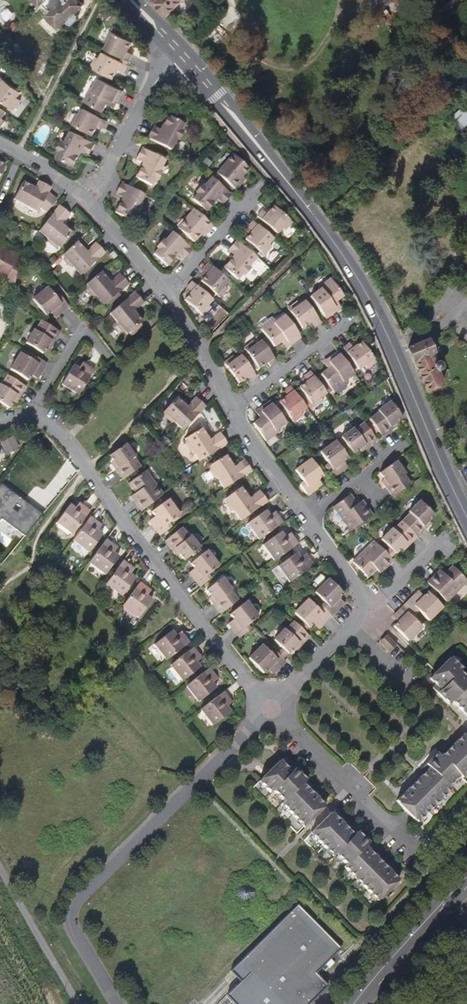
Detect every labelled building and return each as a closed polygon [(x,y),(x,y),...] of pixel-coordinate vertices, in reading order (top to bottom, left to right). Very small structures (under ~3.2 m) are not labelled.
[(40,8),(41,7),(48,0),(32,0),(40,8)] [(83,6),(77,0),(48,0),(41,7),(48,14),(46,16),(58,29),(65,24),(68,26),(70,27),(78,21),(78,17),(75,14),(83,6)] [(169,15),(184,0),(154,0),(169,15)] [(130,50),(135,41),(113,29),(107,39),(111,41),(107,48),(131,61),(135,53),(130,50)] [(125,71),(129,64),(106,52),(103,58),(99,56),(93,66),(115,78),(120,69),(125,71)] [(22,90),(0,74),(0,97),(14,108),(21,98),(18,96),(22,90)] [(133,95),(108,81),(103,91),(101,90),(93,105),(112,115),(116,107),(118,103),(126,107),(133,95)] [(125,108),(126,107),(118,103),(116,107),(124,111),(125,108)] [(109,120),(86,108),(82,114),(78,112),(73,122),(95,134),(100,125),(105,128),(109,120)] [(181,137),(184,131),(183,128),(185,123),(170,115),(162,129),(155,125),(149,137),(172,149),(178,138),(181,137)] [(454,115),(446,123),(466,145),(466,129),(454,115)] [(91,154),(97,142),(74,130),(69,140),(66,141),(62,147),(63,150),(60,157),(76,165),(84,151),(91,154)] [(161,169),(166,159),(143,147),(137,158),(145,162),(137,176),(153,185),(155,180),(159,178),(162,172),(161,169)] [(244,177),(242,175),(249,167),(233,154),(217,173),(236,189),(241,183),(240,182),(244,177)] [(223,204),(232,193),(212,176),(205,185),(201,185),(197,190),(197,194),(193,199),(207,210),(217,198),(223,204)] [(36,187),(24,180),(15,196),(38,210),(41,206),(47,211),(57,198),(49,191),(52,186),(41,180),(36,187)] [(140,204),(145,194),(122,182),(116,193),(123,197),(116,211),(132,220),(135,214),(138,213),(141,207),(140,204)] [(62,223),(70,212),(60,204),(40,229),(49,237),(49,241),(55,245),(58,245),(60,246),(72,231),(62,223)] [(294,222),(275,205),(268,214),(263,210),(258,216),(278,234),(283,228),(286,231),(294,222)] [(208,231),(214,224),(194,208),(178,227),(194,240),(201,233),(202,234),(207,230),(208,231)] [(269,244),(274,238),(253,221),(248,228),(252,232),(246,239),(265,256),(273,247),(269,244)] [(183,258),(192,248),(173,231),(165,240),(162,240),(157,245),(157,248),(153,253),(167,265),(177,253),(183,258)] [(81,273),(106,251),(97,241),(86,250),(77,240),(63,253),(65,256),(64,258),(69,264),(73,264),(81,273)] [(249,266),(257,257),(237,240),(229,250),(235,255),(224,268),(238,279),(242,274),(246,274),(250,269),(249,266)] [(19,252),(14,252),(0,244),(0,273),(7,277),(4,282),(15,288),(19,252)] [(229,280),(209,262),(204,269),(208,273),(201,280),(220,297),(228,288),(225,285),(229,280)] [(104,304),(129,284),(120,273),(110,281),(101,271),(86,283),(88,286),(88,288),(92,295),(96,294),(104,304)] [(333,304),(337,301),(345,295),(332,278),(318,288),(320,290),(311,297),(327,319),(338,311),(333,304)] [(208,304),(213,299),(193,281),(187,288),(192,292),(185,299),(204,316),(212,308),(208,304)] [(69,305),(61,294),(57,297),(49,285),(33,297),(46,314),(51,310),(54,308),(58,313),(69,305)] [(143,321),(134,310),(144,302),(136,292),(110,312),(118,322),(118,325),(122,331),(126,331),(128,333),(129,332),(142,322),(143,321)] [(322,322),(307,301),(301,305),(299,301),(289,308),(304,328),(312,322),(315,327),(322,322)] [(342,308),(337,301),(333,304),(338,311),(342,308)] [(277,321),(286,315),(284,313),(275,319),(277,321)] [(302,337),(286,315),(277,321),(275,319),(262,329),(274,346),(282,341),(285,338),(291,345),(302,337)] [(262,329),(275,319),(273,316),(259,326),(262,329)] [(52,342),(60,330),(43,319),(37,329),(35,328),(26,341),(43,352),(47,345),(50,341),(52,342)] [(142,322),(129,332),(132,336),(145,326),(142,322)] [(291,345),(285,338),(282,341),(287,348),(291,345)] [(277,361),(262,340),(256,344),(254,341),(245,348),(259,368),(267,362),(270,367),(278,362),(277,361)] [(377,361),(361,341),(353,347),(350,342),(343,347),(358,369),(364,364),(367,368),(377,361)] [(443,371),(444,367),(442,365),(438,364),(428,341),(407,350),(425,393),(442,386),(436,372),(440,372),(443,371)] [(39,374),(47,362),(35,355),(32,359),(20,351),(10,368),(28,379),(31,374),(34,370),(39,374)] [(345,379),(353,373),(337,351),(326,359),(331,365),(327,368),(319,374),(333,392),(346,382),(345,379)] [(257,377),(241,355),(235,359),(233,356),(223,363),(238,383),(246,377),(250,382),(257,377)] [(331,365),(326,359),(322,362),(327,368),(331,365)] [(94,369),(86,364),(84,368),(80,365),(75,362),(73,365),(90,375),(94,369)] [(84,386),(90,375),(73,365),(62,384),(79,394),(83,386),(84,386)] [(325,392),(310,371),(303,376),(306,380),(297,387),(313,408),(322,401),(319,397),(325,392)] [(26,385),(8,374),(2,384),(0,383),(0,402),(7,407),(9,406),(13,400),(15,395),(18,397),(26,385)] [(299,411),(305,407),(290,385),(282,390),(286,395),(277,401),(292,422),(302,415),(299,411)] [(183,429),(206,406),(196,397),(187,406),(177,397),(164,411),(166,413),(165,416),(171,421),(174,421),(183,429)] [(286,422),(269,400),(258,408),(263,415),(259,417),(252,422),(265,441),(278,431),(277,429),(286,422)] [(394,422),(401,417),(390,401),(376,411),(377,413),(369,419),(382,436),(392,428),(390,425),(394,422)] [(263,415),(258,408),(254,411),(259,417),(263,415)] [(376,440),(363,422),(354,429),(353,428),(341,437),(353,453),(358,449),(362,446),(364,448),(376,440)] [(227,443),(220,432),(209,439),(201,426),(184,436),(186,440),(185,442),(189,449),(192,449),(199,460),(227,443)] [(16,435),(3,438),(5,450),(18,448),(16,435)] [(342,461),(347,457),(334,440),(319,452),(327,463),(323,466),(331,477),(342,469),(338,464),(342,461)] [(139,466),(133,458),(135,456),(125,443),(109,455),(114,462),(116,465),(113,467),(121,478),(139,466)] [(251,470),(243,458),(232,465),(225,454),(209,464),(210,466),(209,469),(214,476),(216,477),(223,487),(251,470)] [(39,508),(63,480),(53,471),(63,461),(61,458),(50,470),(45,465),(21,494),(39,508)] [(317,479),(322,476),(309,458),(294,470),(302,481),(298,484),(306,495),(317,487),(313,482),(317,479)] [(346,466),(342,461),(338,464),(342,469),(346,466)] [(410,484),(403,475),(404,474),(395,461),(379,472),(384,479),(387,483),(384,485),(393,497),(410,484)] [(162,495),(145,471),(128,483),(135,493),(138,497),(133,501),(140,511),(162,495)] [(42,512),(2,482),(0,485),(0,527),(6,519),(26,534),(42,512)] [(240,520),(266,501),(259,490),(248,498),(239,486),(224,498),(225,500),(225,502),(230,509),(232,509),(240,520)] [(371,515),(364,504),(358,508),(356,505),(349,495),(332,507),(349,531),(371,515)] [(72,534),(85,516),(81,513),(85,507),(73,499),(56,522),(72,534)] [(166,523),(178,515),(166,499),(149,512),(152,516),(155,520),(150,524),(158,535),(169,527),(166,523)] [(424,525),(428,521),(434,515),(427,508),(420,501),(409,512),(410,514),(402,522),(417,537),(427,527),(424,525)] [(267,515),(264,510),(246,523),(258,539),(276,527),(267,515)] [(282,522),(277,515),(274,518),(270,513),(267,515),(276,527),(282,522)] [(95,523),(88,518),(84,524),(95,532),(97,530),(93,526),(95,523)] [(406,547),(417,537),(402,522),(394,530),(392,528),(380,540),(394,554),(400,548),(404,545),(406,547)] [(87,554),(100,536),(95,532),(84,524),(71,542),(87,554)] [(198,548),(188,535),(186,536),(180,527),(163,540),(172,552),(175,549),(178,553),(183,560),(198,548)] [(291,548),(283,537),(280,532),(262,544),(273,561),(291,548)] [(297,543),(292,536),(289,538),(286,534),(283,537),(291,548),(297,543)] [(109,547),(112,544),(104,539),(100,545),(112,553),(114,550),(109,547)] [(392,561),(373,541),(352,562),(366,577),(375,569),(378,565),(383,570),(392,561)] [(104,574),(117,557),(112,553),(100,545),(87,562),(104,574)] [(217,566),(205,550),(189,563),(193,568),(196,571),(190,576),(199,587),(210,579),(206,574),(217,566)] [(298,558),(295,553),(277,566),(289,582),(307,569),(298,558)] [(313,565),(308,558),(304,560),(302,556),(301,556),(298,558),(307,569),(313,565)] [(128,565),(122,560),(117,566),(128,574),(130,571),(126,568),(128,565)] [(121,595),(134,578),(128,574),(117,566),(104,583),(121,595)] [(446,602),(466,581),(452,566),(443,574),(440,578),(436,573),(426,583),(431,587),(436,592),(446,602)] [(236,601),(229,591),(230,590),(221,578),(205,590),(210,597),(213,600),(211,602),(220,614),(236,601)] [(335,600),(338,597),(342,593),(328,578),(314,592),(324,602),(320,605),(330,615),(340,605),(335,600)] [(143,590),(146,587),(138,581),(134,587),(145,596),(148,593),(143,590)] [(138,617),(150,599),(145,596),(134,587),(121,605),(138,617)] [(431,597),(436,592),(431,587),(426,591),(431,597)] [(460,589),(453,597),(458,601),(465,593),(460,589)] [(441,607),(431,597),(426,591),(422,595),(418,599),(414,594),(404,604),(414,614),(417,611),(427,621),(441,607)] [(330,615),(320,605),(317,609),(307,599),(293,613),(303,622),(308,627),(312,623),(316,620),(320,625),(330,615)] [(256,617),(244,601),(228,614),(231,619),(234,623),(229,627),(238,638),(248,629),(245,625),(256,617)] [(420,627),(410,617),(414,614),(404,604),(395,613),(400,619),(397,622),(392,626),(407,641),(420,627)] [(400,619),(395,613),(391,616),(397,622),(400,619)] [(297,647),(307,636),(303,632),(299,628),(298,627),(293,621),(284,630),(283,628),(271,640),(280,649),(285,654),(291,648),(294,644),(297,647)] [(308,627),(303,622),(298,627),(299,628),(303,632),(308,627)] [(165,659),(183,646),(174,635),(171,630),(153,643),(165,659)] [(188,642),(183,635),(180,637),(177,633),(174,635),(183,646),(188,642)] [(394,647),(384,636),(378,642),(388,653),(394,647)] [(276,653),(275,651),(271,654),(261,644),(247,658),(263,673),(266,669),(270,666),(274,671),(284,661),(281,658),(276,653)] [(181,680),(199,667),(195,662),(197,660),(194,656),(197,654),(193,647),(169,665),(181,680)] [(285,654),(280,649),(276,653),(281,658),(285,654)] [(458,671),(461,669),(449,657),(428,678),(435,685),(431,688),(447,705),(451,701),(466,717),(466,680),(458,671)] [(198,701),(215,688),(211,683),(214,681),(210,677),(213,675),(208,667),(185,685),(198,701)] [(229,712),(226,707),(228,705),(225,701),(228,698),(223,691),(200,709),(212,725),(229,712)] [(458,776),(460,778),(466,771),(466,739),(462,734),(440,756),(436,753),(420,769),(424,772),(395,801),(416,822),(450,788),(448,786),(458,776)] [(323,806),(302,783),(305,780),(289,764),(286,767),(279,760),(258,781),(269,793),(272,791),(282,801),(280,804),(302,826),(323,806)] [(372,848),(356,832),(353,835),(331,812),(309,833),(332,857),(335,854),(345,865),(342,867),(376,901),(397,880),(369,851),(372,848)] [(330,881),(323,875),(320,877),(327,884),(330,881)] [(342,947),(299,903),(239,962),(280,1003),(309,1003),(313,1000),(330,984),(317,971),(342,947)]
